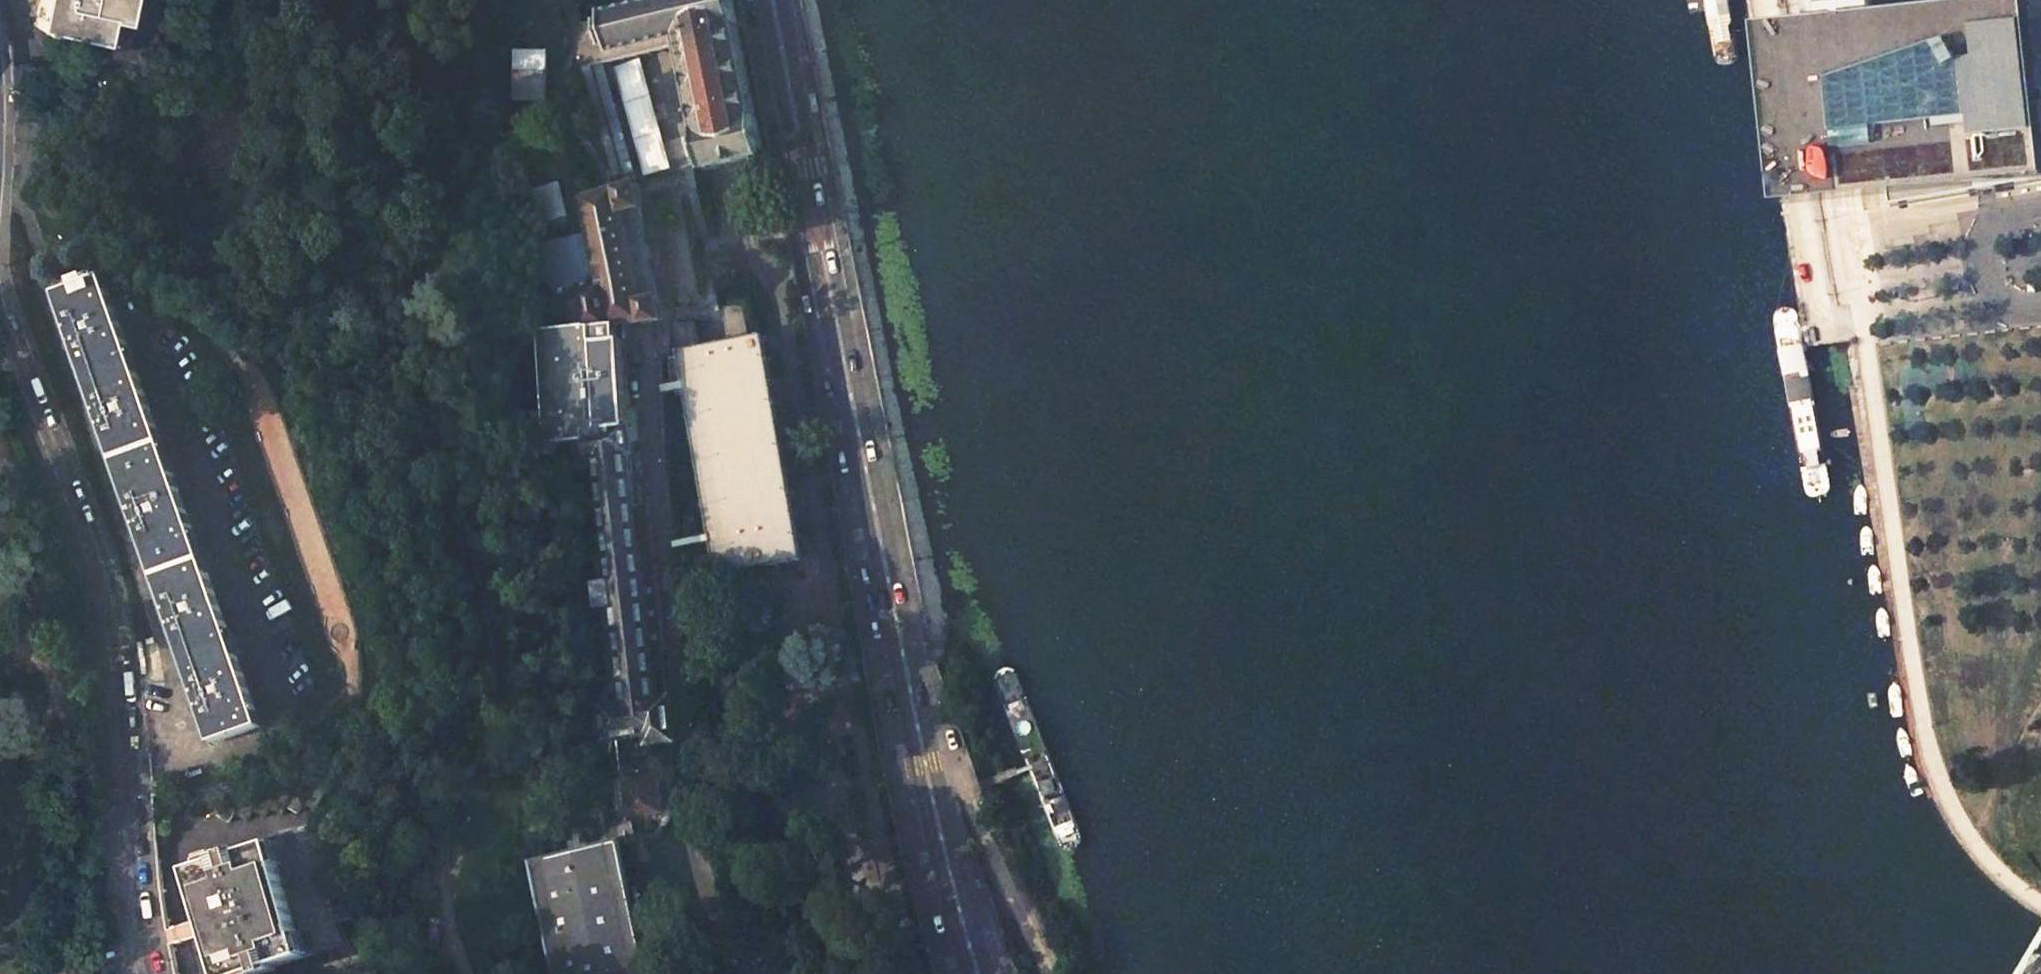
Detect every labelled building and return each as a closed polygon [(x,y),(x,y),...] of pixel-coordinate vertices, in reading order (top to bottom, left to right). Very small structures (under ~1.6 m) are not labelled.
[(36,24),(98,35),(103,13),(117,16),(120,0),(40,0),(36,24)] [(695,133),(704,172),(765,159),(757,120),(755,120),(731,0),(669,0),(598,15),(599,24),(580,27),(588,71),(619,181),(612,182),(614,193),(578,199),(584,236),(536,246),(547,300),(579,294),(585,326),(538,336),(548,448),(558,447),(560,473),(589,469),(589,464),(595,463),(624,707),(599,710),(603,740),(646,735),(647,744),(673,741),(646,505),(632,506),(626,456),(631,455),(629,424),(627,424),(620,341),(616,341),(615,325),(665,322),(639,187),(635,188),(602,66),(678,51),(695,133)] [(2024,1),(1850,19),(1811,22),(1761,27),(1784,209),(1846,201),(1883,197),(2040,178),(2040,138),(2024,1)] [(515,52),(515,102),(555,101),(554,52),(515,52)] [(135,530),(141,528),(168,603),(162,605),(166,618),(171,631),(177,629),(198,688),(192,690),(196,701),(201,713),(207,711),(217,741),(262,726),(102,280),(100,281),(98,275),(86,279),(82,269),(60,277),(65,293),(59,295),(68,323),(62,326),(65,336),(69,347),(76,345),(97,406),(91,408),(95,422),(99,432),(105,430),(133,505),(127,507),(132,521),(135,530)] [(1777,309),(1774,315),(1805,491),(1812,499),(1829,498),(1834,489),(1799,312),(1790,306),(1777,309)] [(811,567),(783,341),(686,353),(714,579),(811,567)] [(712,564),(708,531),(694,533),(698,566),(712,564)] [(997,672),(993,680),(1059,846),(1072,852),(1082,847),(1084,835),(1017,672),(1009,668),(997,672)] [(625,775),(629,814),(662,811),(657,772),(625,775)] [(279,796),(267,791),(262,800),(249,795),(246,802),(232,797),(222,819),(235,825),(240,817),(253,822),(257,813),(268,818),(273,811),(285,816),(289,808),(302,813),(306,807),(317,811),(327,788),(316,784),(312,791),(297,786),(294,794),(282,789),(279,796)] [(217,973),(253,973),(296,960),(302,952),(306,947),(311,942),(316,939),(323,935),(334,931),(332,924),(351,919),(320,821),(268,837),(270,845),(238,855),(237,852),(214,859),(215,862),(185,871),(203,930),(217,973)] [(620,842),(528,862),(553,973),(650,973),(620,842)]
